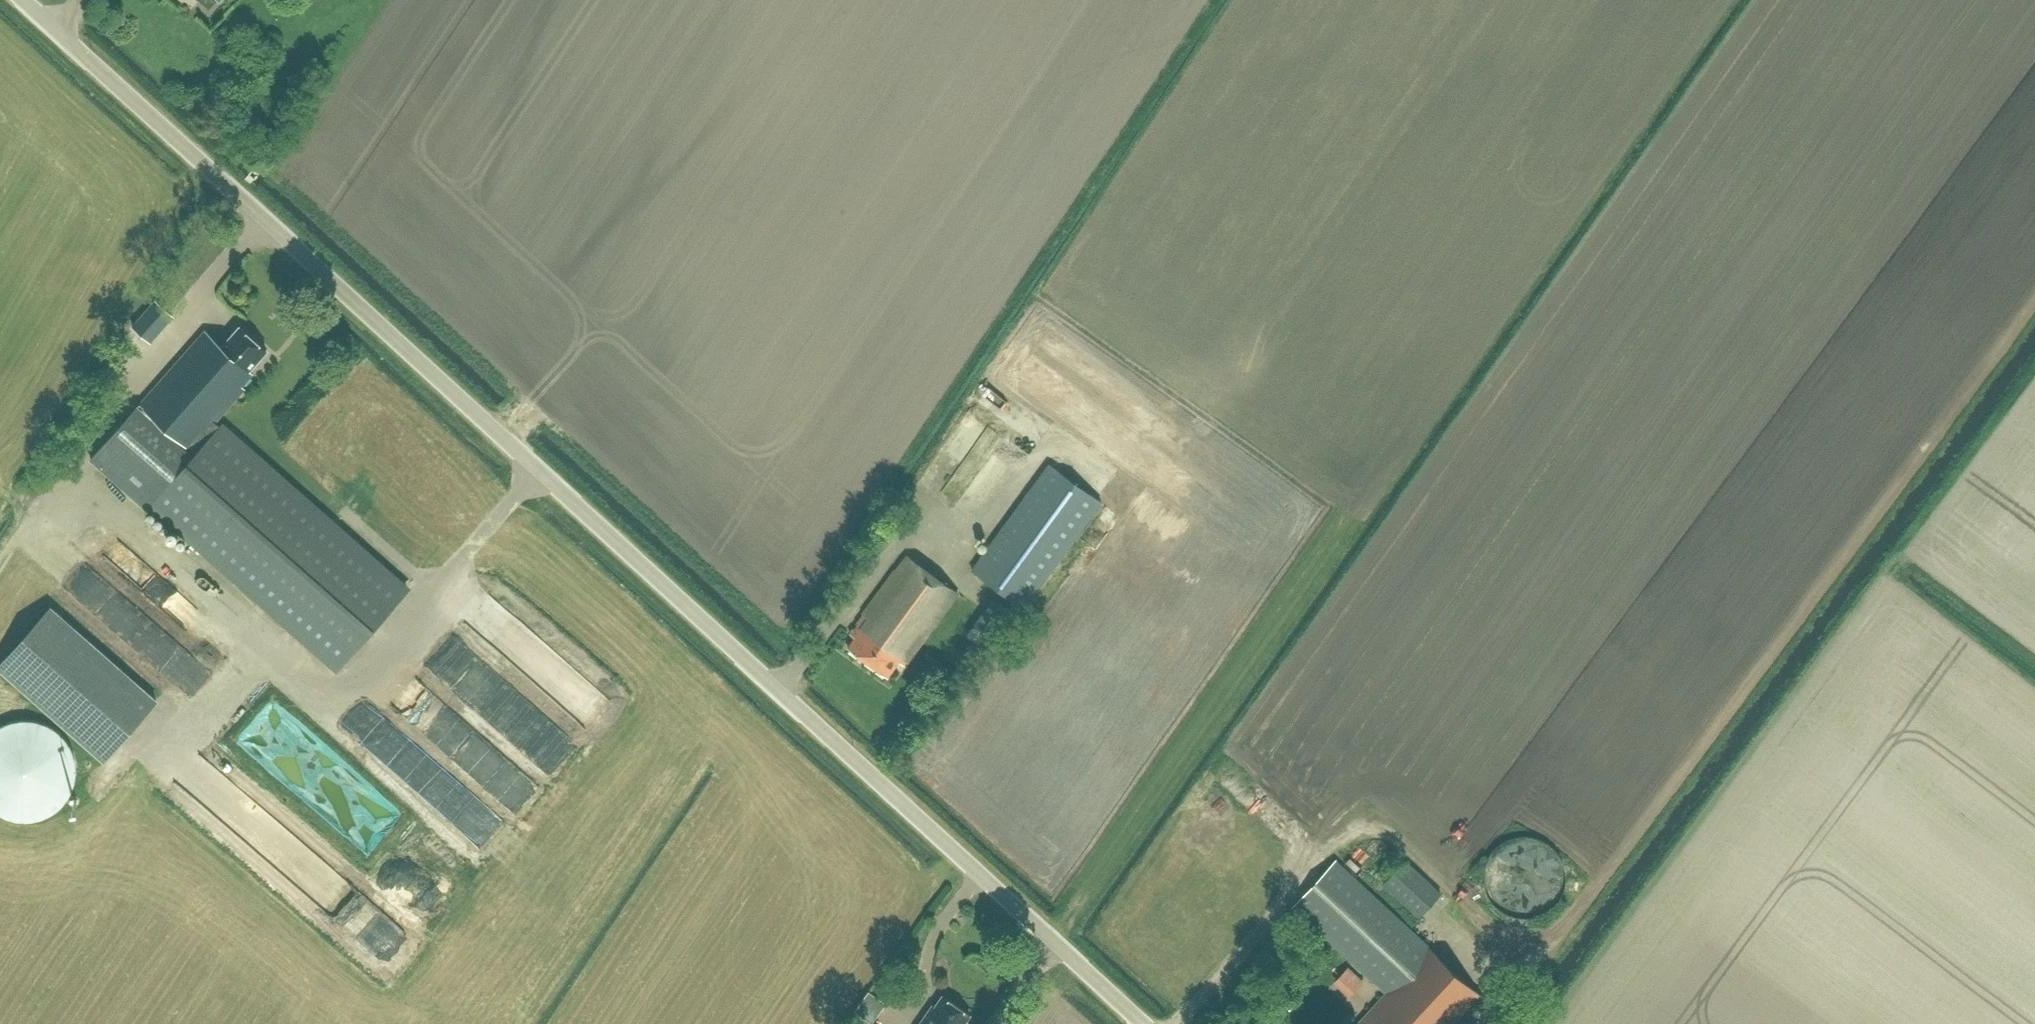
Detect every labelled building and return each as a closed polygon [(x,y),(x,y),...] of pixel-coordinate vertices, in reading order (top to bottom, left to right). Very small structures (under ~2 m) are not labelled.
[(131,326),(151,343),(175,317),(155,299),(131,326)] [(221,427),(215,422),(245,389),(241,385),(252,372),(249,369),(267,350),(239,325),(221,345),(204,330),(196,339),(188,331),(173,347),(182,355),(91,459),(149,509),(153,504),(341,668),(410,589),(223,425),(221,427)] [(1100,501),(1049,463),(972,568),(1023,606),(1100,501)] [(898,660),(901,663),(903,664),(957,592),(931,573),(950,545),(926,528),(850,632),(855,636),(848,645),(888,675),(898,660)] [(134,569),(141,559),(123,546),(116,556),(134,569)] [(967,633),(989,648),(1013,612),(992,597),(967,633)] [(103,759),(156,699),(51,606),(0,664),(0,668),(103,759)] [(186,680),(197,692),(209,682),(198,669),(186,680)] [(2,822),(17,827),(34,828),(49,824),(63,815),(73,803),(79,790),(81,775),(79,761),(73,748),(64,737),(53,729),(40,723),(25,722),(10,725),(0,730),(0,820),(2,822)] [(471,787),(449,808),(485,845),(507,823),(471,787)] [(1491,904),(1500,914),(1511,921),(1524,924),(1538,922),(1550,917),(1560,908),(1566,896),(1568,884),(1567,872),(1561,860),(1553,851),(1543,845),(1531,842),(1519,842),(1506,847),(1496,855),(1489,866),(1485,879),(1486,892),(1491,904)] [(1381,883),(1418,917),(1441,891),(1404,858),(1381,883)] [(1293,906),(1385,991),(1428,945),(1335,860),(1293,906)] [(1385,991),(1356,1023),(1357,1023),(1449,1023),(1479,992),(1428,945),(1385,991)] [(1352,964),(1338,979),(1356,994),(1369,979),(1352,964)] [(968,1023),(965,1019),(969,1013),(942,994),(934,1006),(932,1004),(918,1023),(968,1023)]
